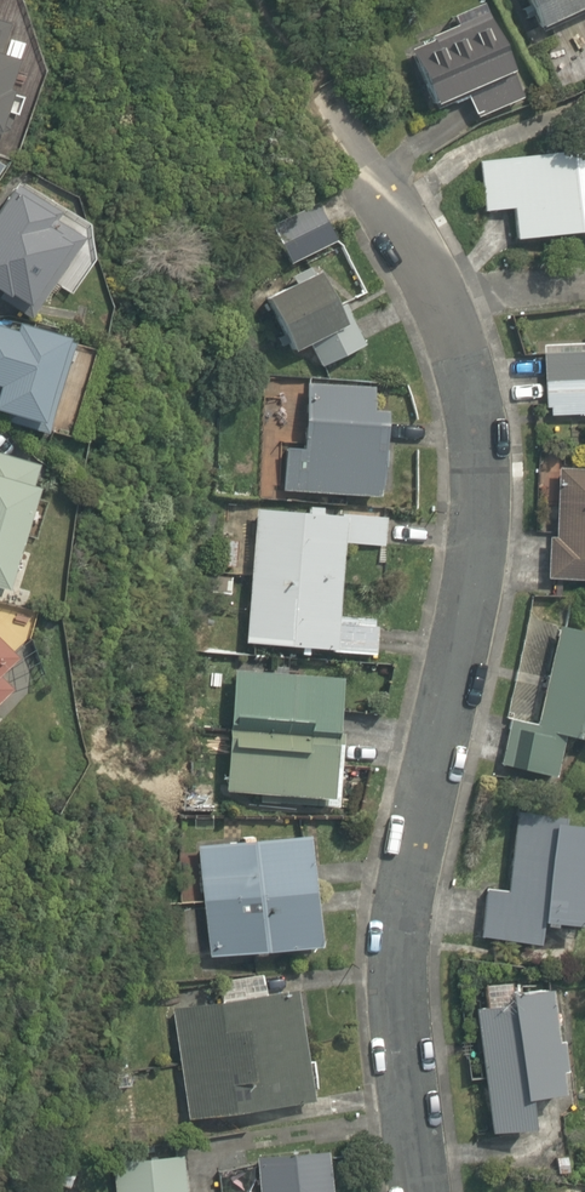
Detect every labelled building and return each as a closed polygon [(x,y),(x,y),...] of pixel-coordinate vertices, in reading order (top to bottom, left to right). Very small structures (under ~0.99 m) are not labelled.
[(542,34),(584,17),(584,0),(529,0),(542,34)] [(449,41),(416,53),(438,113),(475,100),(483,121),(532,103),(494,5),(443,24),(449,41)] [(12,137),(42,60),(11,48),(19,26),(0,18),(0,132),(12,137)] [(485,213),(520,210),(523,242),(584,237),(584,148),(481,157),(485,213)] [(17,178),(0,202),(0,296),(32,319),(87,243),(58,222),(65,213),(17,178)] [(288,262),(340,237),(325,205),(272,230),(288,262)] [(311,351),(323,374),(367,352),(325,270),(261,302),(291,361),(311,351)] [(68,425),(88,340),(0,319),(0,409),(68,425)] [(545,351),(547,420),(584,419),(584,349),(545,351)] [(386,388),(309,383),(306,450),(281,449),(279,492),(393,498),(398,409),(385,409),(386,388)] [(0,445),(0,594),(28,602),(62,491),(49,487),(57,462),(0,445)] [(566,470),(562,533),(554,532),(551,581),(584,584),(584,471),(566,470)] [(384,657),(388,617),(351,614),(357,545),(394,549),(396,517),(253,505),(241,644),(384,657)] [(13,691),(8,685),(33,664),(0,625),(0,701),(13,691)] [(505,771),(567,782),(575,736),(584,737),(584,631),(562,627),(545,727),(514,721),(505,771)] [(356,681),(233,667),(220,791),(343,805),(356,681)] [(482,937),(556,946),(559,924),(584,928),(584,821),(523,814),(514,890),(488,887),(482,937)] [(330,948),(319,836),(193,849),(205,962),(330,948)] [(328,1100),(298,973),(164,1005),(194,1131),(328,1100)] [(476,1007),(496,1137),(554,1129),(550,1100),(578,1095),(562,994),(476,1007)] [(193,1147),(111,1157),(115,1191),(199,1191),(193,1147)] [(265,1162),(269,1191),(341,1191),(337,1154),(265,1162)]
